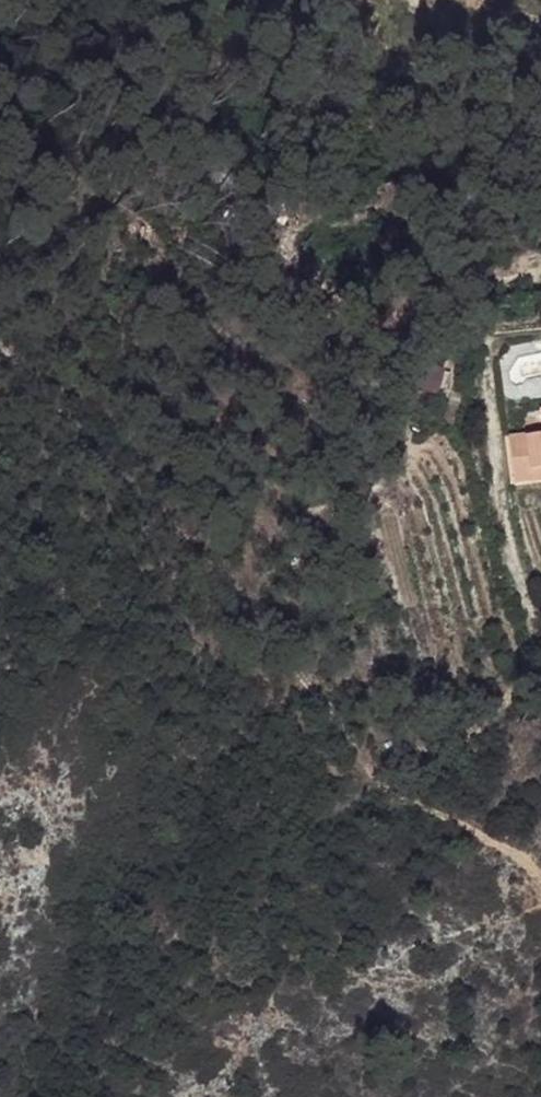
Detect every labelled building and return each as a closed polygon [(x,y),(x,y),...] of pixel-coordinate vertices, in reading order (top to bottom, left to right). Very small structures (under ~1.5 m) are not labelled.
[(507,441),(512,486),(540,483),(540,438),(507,441)]
